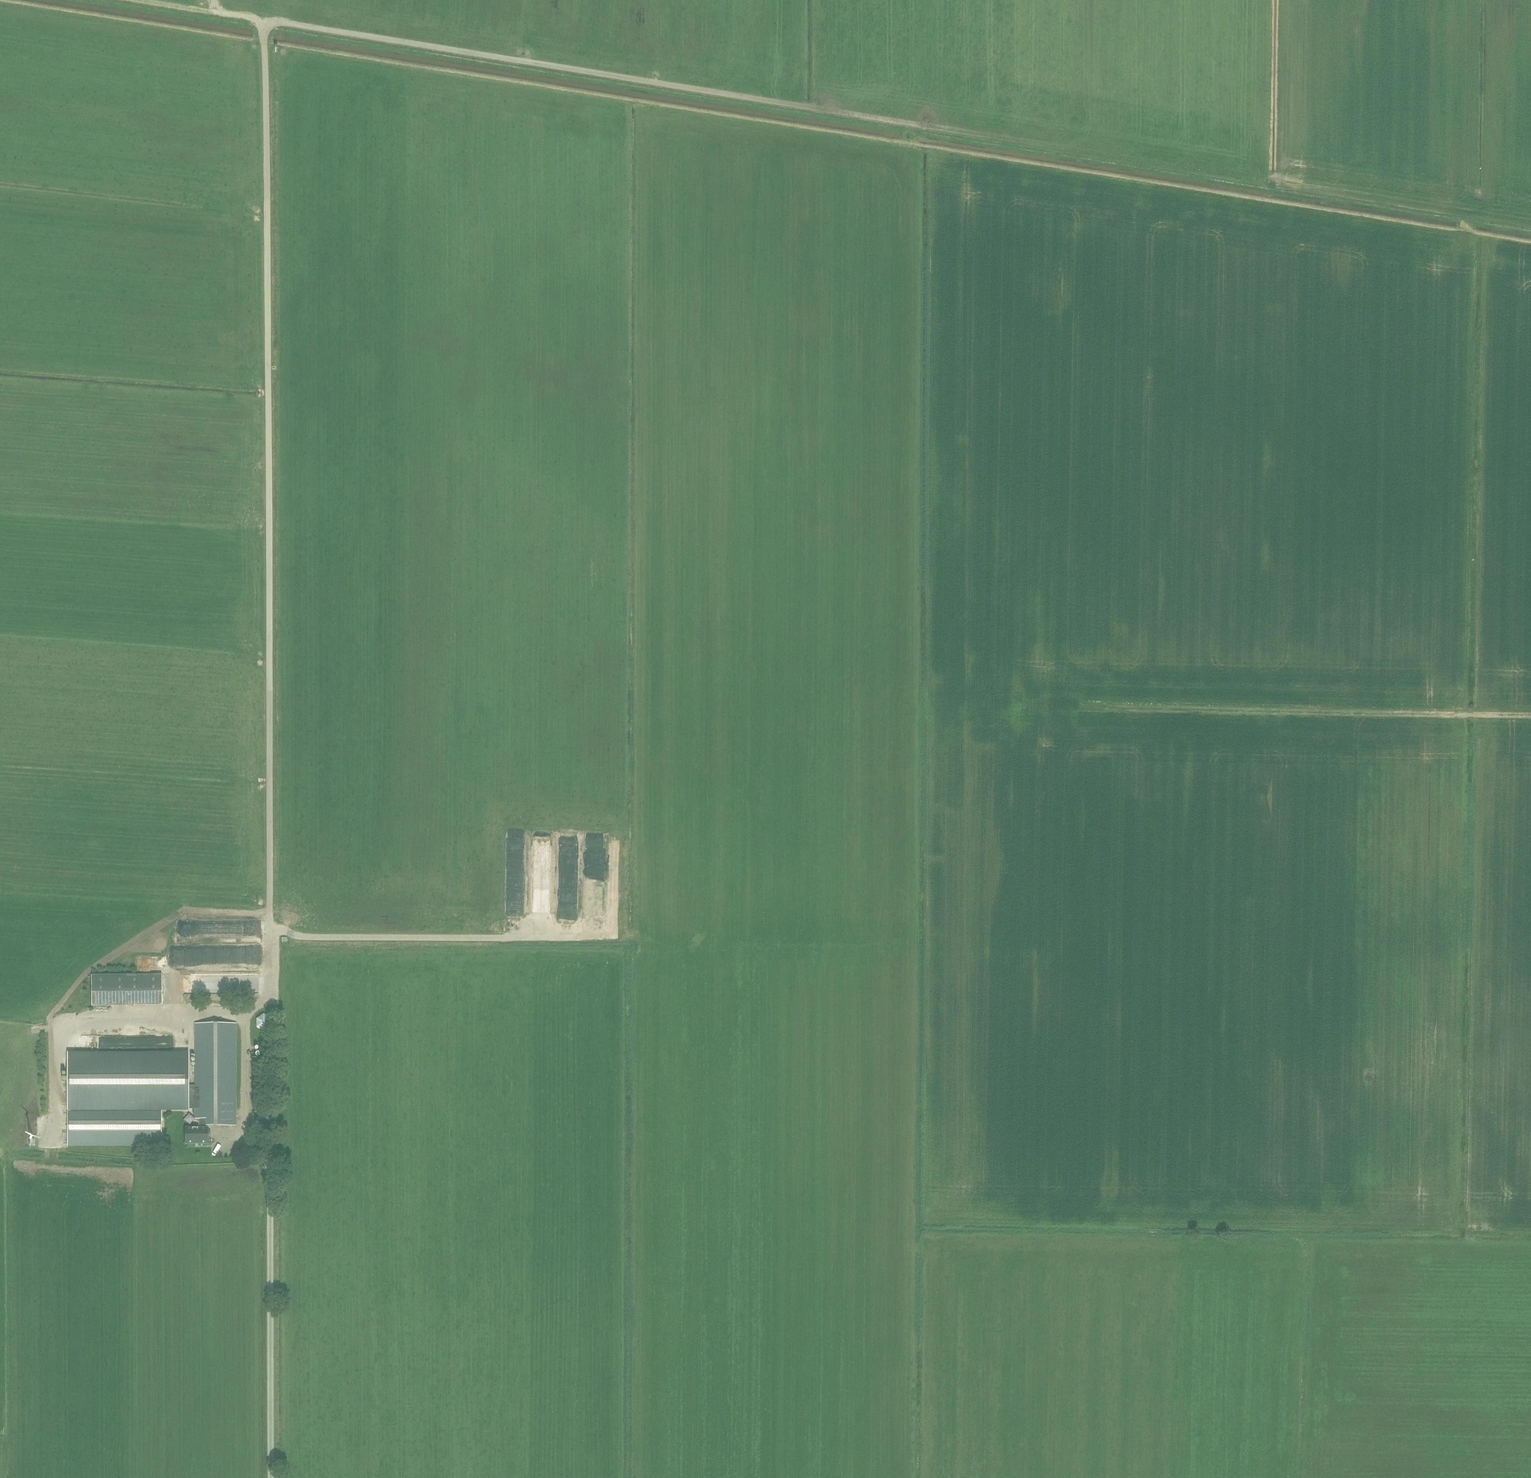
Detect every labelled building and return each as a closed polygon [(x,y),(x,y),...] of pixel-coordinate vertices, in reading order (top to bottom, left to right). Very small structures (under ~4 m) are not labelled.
[(535,912),(551,912),(551,845),(535,846),(535,912)] [(198,964),(234,962),(233,948),(197,951),(198,964)] [(95,974),(96,1004),(164,1002),(163,972),(95,974)] [(236,1023),(196,1023),(196,1088),(189,1088),(189,1109),(196,1109),(196,1118),(199,1118),(199,1128),(186,1128),(186,1143),(208,1143),(208,1125),(236,1125),(236,1023)] [(189,1109),(189,1088),(189,1052),(67,1052),(68,1144),(161,1144),(161,1110),(189,1110),(189,1109)]
